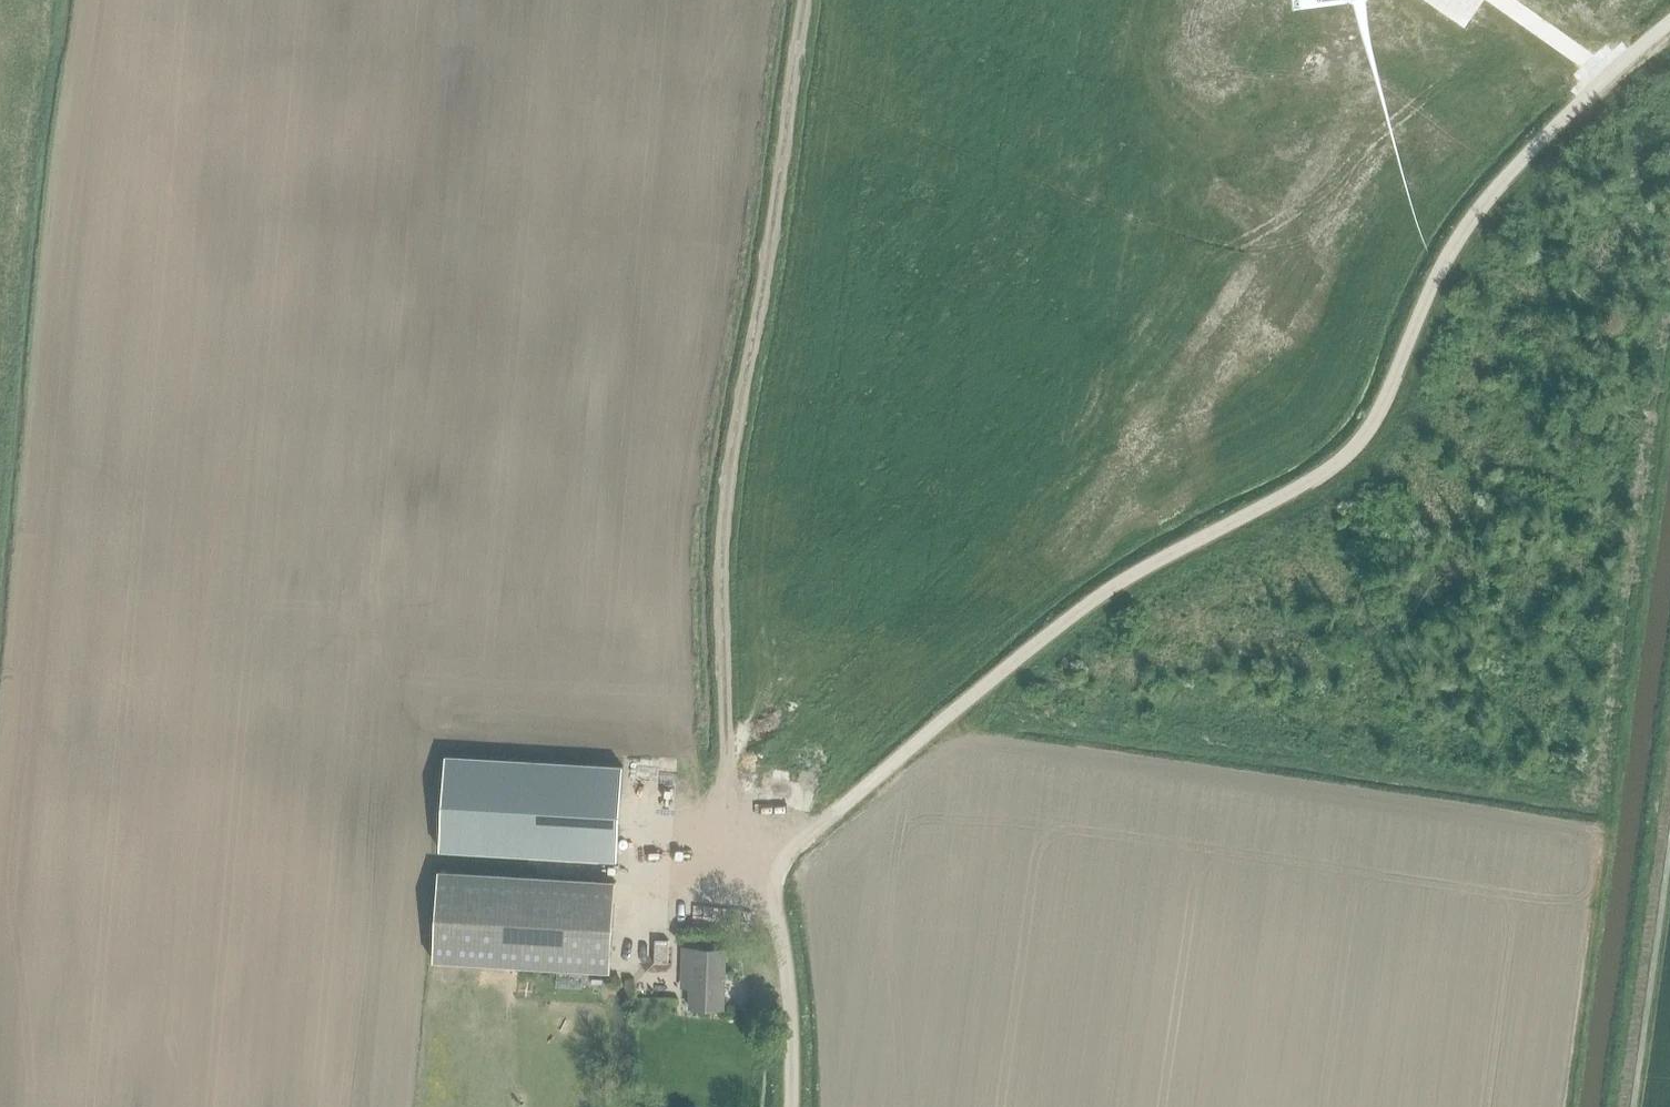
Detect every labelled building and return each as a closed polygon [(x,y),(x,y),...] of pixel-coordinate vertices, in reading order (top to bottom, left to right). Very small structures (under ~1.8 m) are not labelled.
[(446,756),(441,849),(618,860),(623,766),(446,756)] [(768,823),(794,818),(792,808),(767,814),(768,823)] [(616,882),(439,871),(434,960),(611,971),(616,882)] [(668,964),(669,940),(655,940),(655,964),(668,964)] [(726,949),(683,948),(682,978),(691,978),(690,1007),(725,1008),(726,949)] [(588,986),(588,976),(564,976),(564,986),(588,986)]
